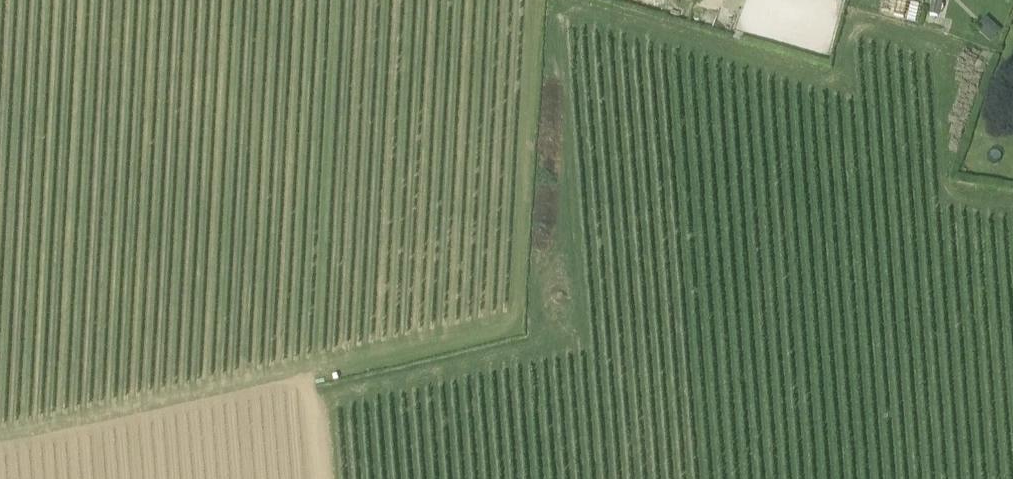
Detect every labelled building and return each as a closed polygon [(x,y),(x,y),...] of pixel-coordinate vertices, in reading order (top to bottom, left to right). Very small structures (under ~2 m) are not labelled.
[(844,0),(812,0),(811,3),(840,13),(844,0)] [(943,0),(933,0),(929,15),(939,18),(943,0)] [(991,42),(1001,30),(986,17),(976,29),(991,42)]
